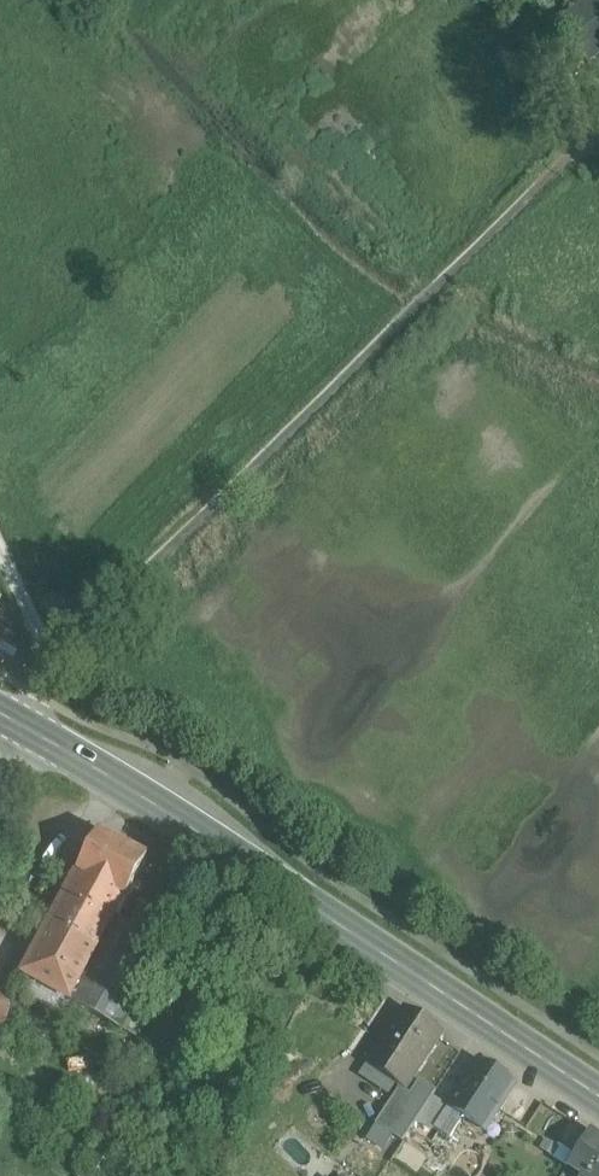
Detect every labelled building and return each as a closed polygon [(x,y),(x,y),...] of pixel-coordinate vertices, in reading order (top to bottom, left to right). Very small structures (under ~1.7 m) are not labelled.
[(52,598),(47,594),(42,600),(47,604),(52,598)] [(147,861),(99,835),(77,875),(126,902),(147,861)] [(77,875),(23,976),(70,1003),(114,923),(126,902),(77,875)] [(114,923),(70,1003),(120,1031),(164,950),(114,923)] [(5,1028),(15,990),(0,986),(0,1026),(5,1028)] [(404,1007),(366,1065),(368,1066),(364,1072),(365,1076),(387,1090),(391,1090),(398,1079),(408,1085),(443,1033),(404,1007)] [(515,1085),(478,1060),(434,1129),(450,1139),(461,1122),(459,1120),(462,1116),(480,1128),(479,1129),(482,1130),(482,1129),(485,1131),(515,1085)] [(402,1091),(399,1089),(375,1124),(403,1142),(436,1091),(419,1080),(410,1094),(403,1089),(402,1091)] [(590,1133),(568,1166),(583,1175),(598,1175),(598,1139),(590,1133)] [(472,1147),(460,1166),(476,1175),(498,1175),(504,1168),(472,1147)]
